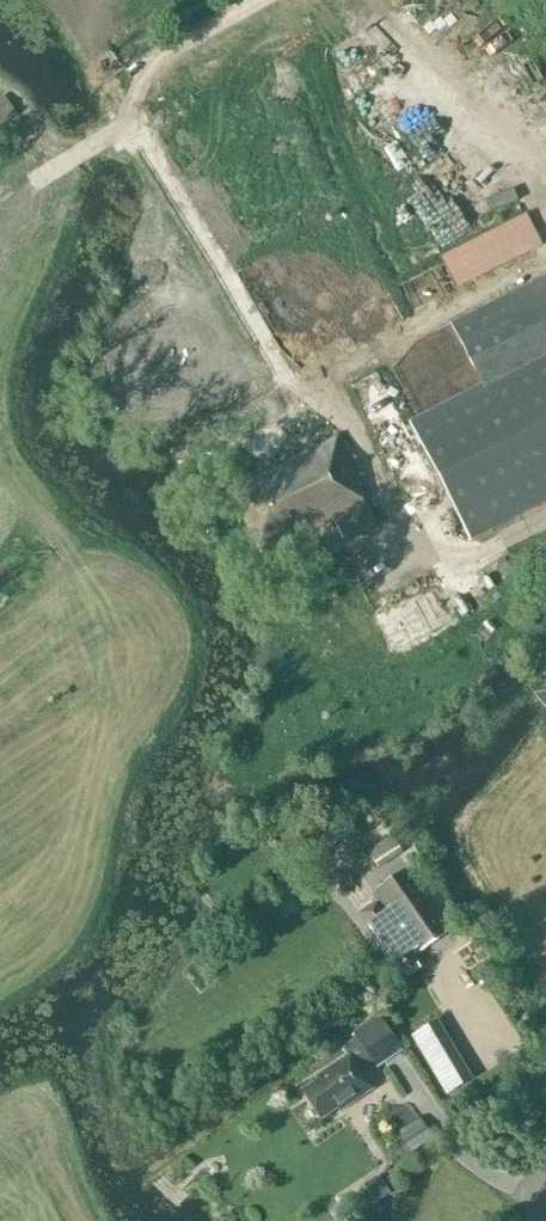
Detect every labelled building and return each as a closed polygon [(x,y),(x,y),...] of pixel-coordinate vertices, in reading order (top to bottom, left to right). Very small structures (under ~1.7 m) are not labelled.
[(545,356),(545,355),(545,275),(451,325),(475,369),(535,337),(545,356)] [(545,356),(412,427),(469,534),(545,493),(545,355),(545,356)] [(377,523),(357,483),(362,481),(339,436),(229,491),(262,557),(336,520),(345,539),(377,523)] [(398,601),(408,625),(452,607),(443,584),(398,601)] [(398,605),(379,613),(388,634),(407,626),(398,605)] [(357,833),(347,814),(303,837),(313,856),(357,833)] [(402,853),(391,836),(368,850),(379,867),(402,853)] [(361,915),(398,974),(417,961),(413,956),(448,934),(409,873),(382,890),(375,898),(379,904),(361,915)] [(379,1016),(374,1019),(353,1033),(374,1065),(400,1047),(379,1016)] [(445,1016),(409,1038),(447,1101),(483,1078),(445,1016)] [(319,1079),(302,1091),(321,1118),(338,1107),(340,1110),(372,1088),(349,1055),(317,1076),(319,1079)] [(424,1119),(397,1132),(407,1153),(434,1140),(424,1119)]
